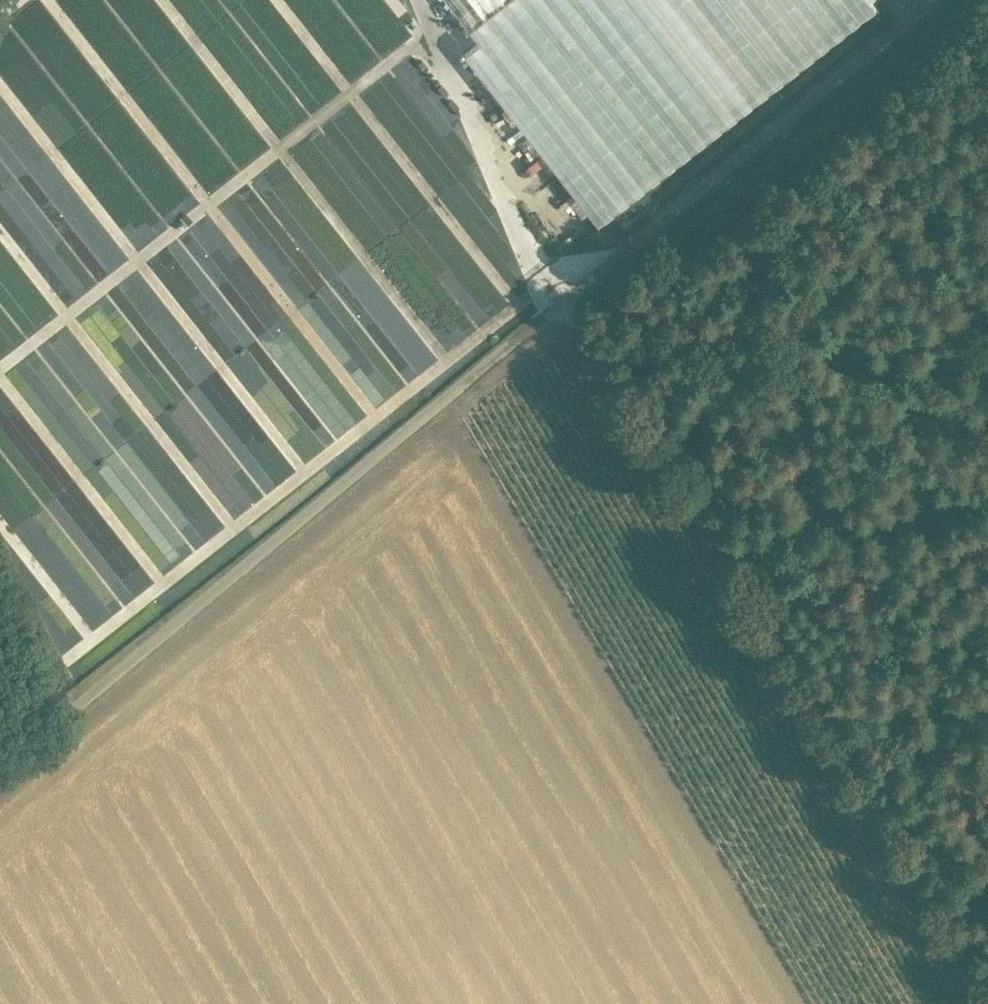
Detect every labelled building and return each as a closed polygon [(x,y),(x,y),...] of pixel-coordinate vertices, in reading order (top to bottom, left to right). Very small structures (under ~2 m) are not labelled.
[(91,10),(79,18),(69,4),(75,0),(41,0),(54,18),(67,9),(99,54),(115,43),(91,10)] [(469,26),(502,0),(449,0),(469,26)] [(469,26),(463,31),(602,209),(870,0),(502,0),(469,26)] [(4,163),(15,155),(9,147),(20,139),(0,112),(0,157),(4,163)] [(117,445),(73,452),(77,453),(104,504),(130,491),(126,469),(159,501),(169,496),(150,491),(170,470),(158,467),(163,450),(229,513),(291,481),(258,449),(287,444),(307,463),(350,419),(294,365),(318,353),(259,338),(256,318),(228,322),(224,337),(214,334),(219,367),(208,379),(216,381),(219,395),(193,399),(192,388),(156,424),(117,445)]
